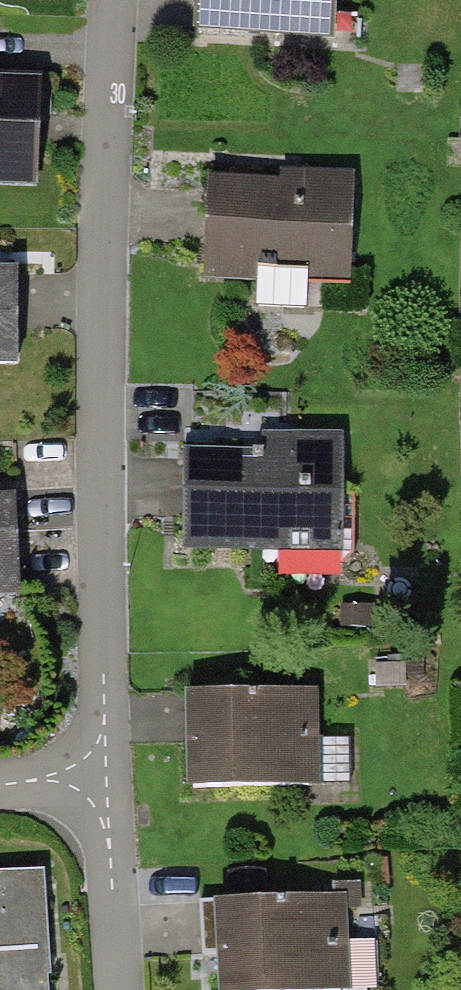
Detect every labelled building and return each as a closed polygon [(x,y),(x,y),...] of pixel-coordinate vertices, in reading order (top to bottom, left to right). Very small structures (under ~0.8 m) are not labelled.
[(181,32),(327,37),(328,0),(182,0),(181,32)] [(24,176),(27,70),(0,69),(0,175),(24,176)] [(345,183),(195,178),(192,278),(342,283),(345,183)] [(328,445),(167,447),(168,556),(329,554),(328,445)] [(9,596),(3,500),(0,501),(0,597),(9,596)] [(307,690),(170,691),(171,789),(307,788),(307,690)] [(0,864),(0,989),(48,989),(38,862),(0,864)] [(197,900),(202,989),(337,989),(332,894),(197,900)]
